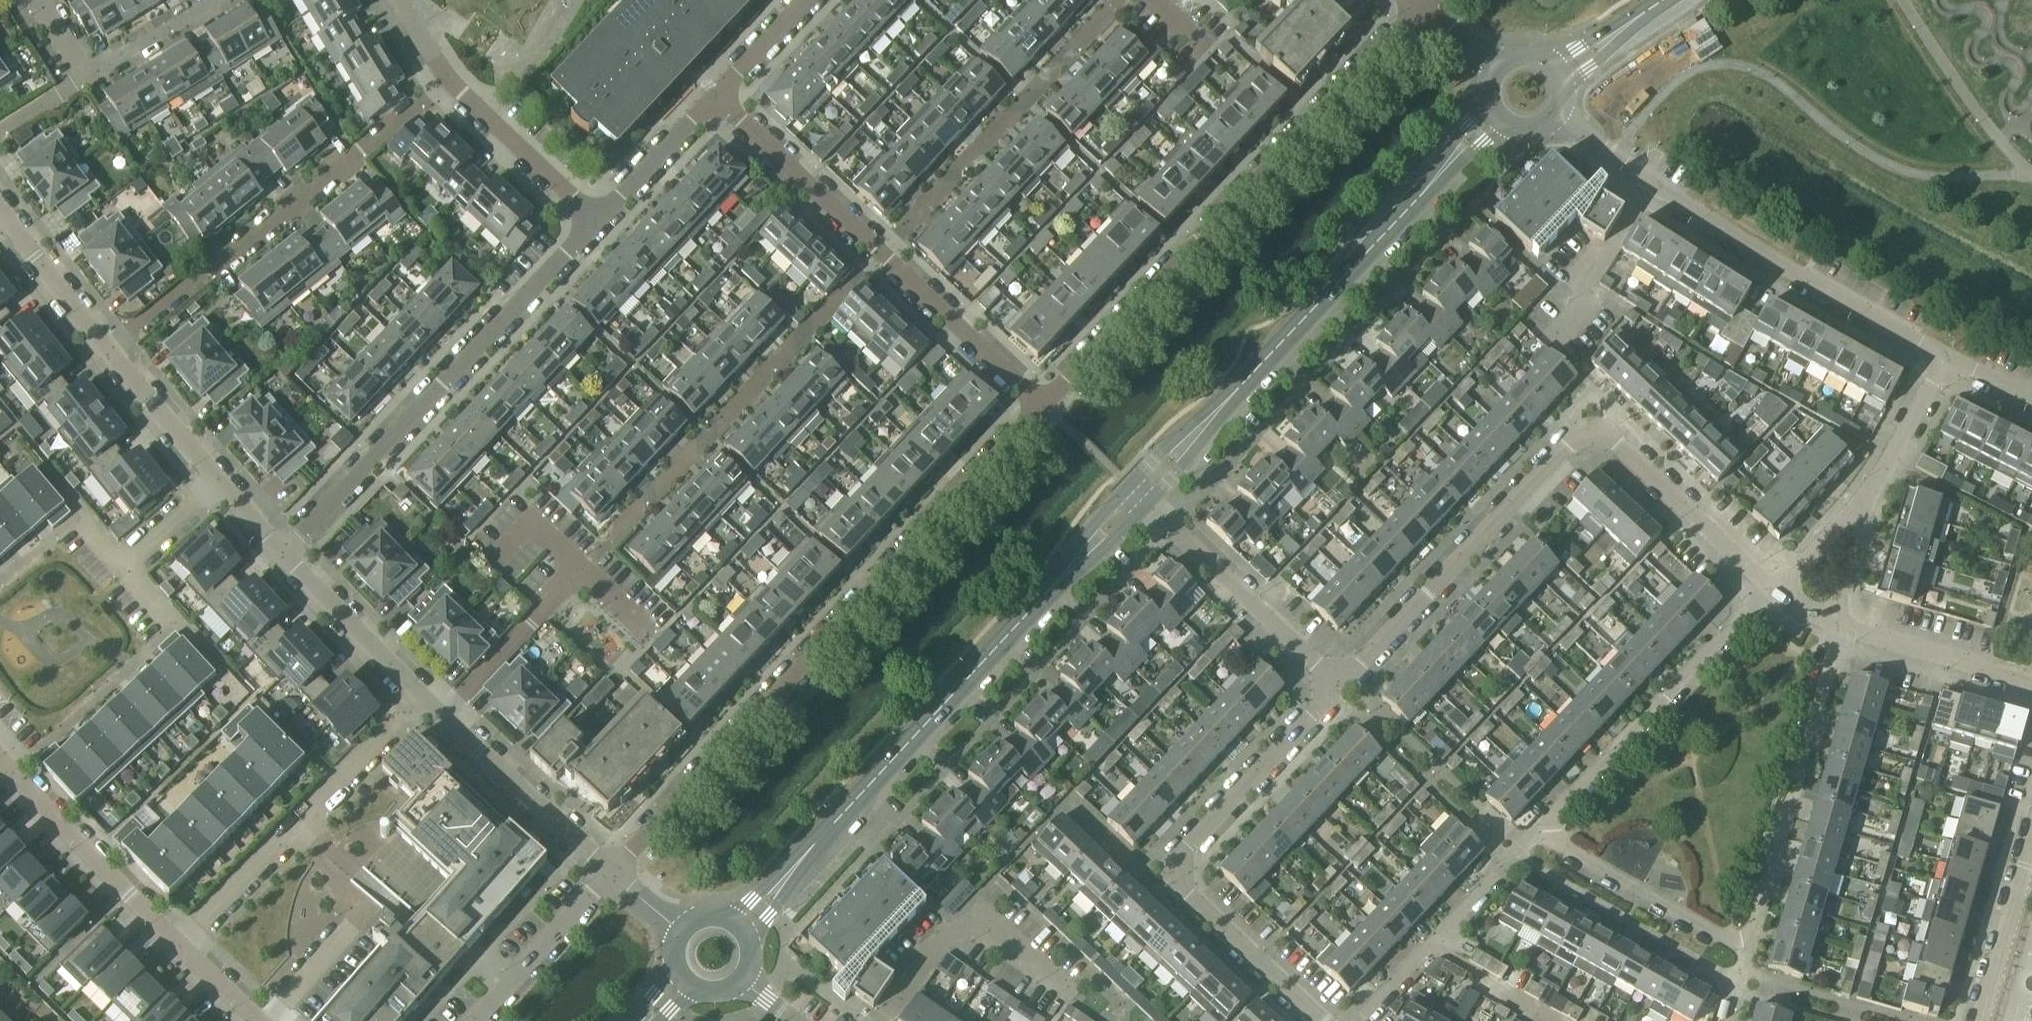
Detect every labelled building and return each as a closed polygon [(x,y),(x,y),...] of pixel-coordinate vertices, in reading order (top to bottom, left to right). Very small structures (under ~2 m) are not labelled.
[(107,0),(83,0),(70,8),(87,35),(90,39),(100,33),(103,39),(123,26),(107,0)] [(123,26),(143,14),(134,0),(107,0),(123,26)] [(143,14),(162,2),(161,0),(134,0),(143,14)] [(310,14),(332,0),(301,0),(310,14)] [(327,51),(362,29),(354,15),(359,12),(355,4),(355,1),(355,0),(332,0),(310,14),(322,33),(318,36),(327,51)] [(571,118),(572,120),(573,123),(575,125),(577,127),(579,129),(581,131),(583,132),(586,133),(589,134),(589,133),(595,126),(610,140),(625,124),(630,128),(646,111),(641,107),(656,92),(660,96),(676,79),(674,77),(689,62),(691,64),(707,47),(703,43),(717,27),(722,31),(737,14),(733,10),(743,0),(641,0),(633,8),(635,10),(620,26),(618,24),(602,41),(606,45),(592,60),(588,56),(572,73),(576,77),(560,93),(579,111),(572,118),(572,117),(571,118)] [(854,8),(885,37),(899,22),(876,0),(859,0),(860,1),(854,8)] [(899,22),(915,5),(910,0),(876,0),(899,22)] [(1026,4),(1056,33),(1071,17),(1053,0),(1029,0),(1026,4)] [(1071,17),(1075,13),(1080,17),(1093,3),(1090,0),(1053,0),(1071,17)] [(1232,0),(1220,0),(1217,4),(1228,13),(1236,4),(1232,0)] [(1279,10),(1285,4),(1297,16),(1259,56),(1294,89),(1350,30),(1339,19),(1343,15),(1332,0),(1269,0),(1279,10)] [(969,8),(962,2),(954,10),(960,17),(969,8)] [(980,4),(972,13),(979,19),(987,11),(980,4)] [(1026,4),(1011,19),(1042,49),(1056,33),(1026,4)] [(845,11),(837,19),(865,46),(871,52),(885,37),(854,8),(848,14),(845,11)] [(248,10),(228,22),(251,59),(281,40),(264,13),(261,9),(251,15),(248,10)] [(1275,16),(1282,22),(1287,16),(1281,10),(1275,16)] [(979,19),(972,13),(964,22),(970,28),(979,19)] [(832,31),(826,37),(851,61),(865,46),(837,19),(829,28),(832,31)] [(996,35),(1002,41),(1027,64),(1042,49),(1011,19),(996,35)] [(210,40),(201,46),(220,78),(251,59),(228,22),(207,35),(210,40)] [(1234,33),(1240,38),(1248,29),(1243,24),(1234,33)] [(1132,40),(1119,28),(1106,42),(1110,46),(1106,50),(1137,80),(1162,54),(1148,41),(1139,51),(1130,42),(1132,40)] [(340,64),(352,83),(391,59),(385,48),(381,47),(376,40),(371,43),(362,29),(327,51),(336,66),(340,64)] [(930,35),(922,44),(929,50),(937,42),(930,35)] [(817,41),(809,49),(844,82),(858,68),(851,61),(826,37),(820,44),(817,41)] [(1027,64),(1002,41),(986,57),(1011,81),(1027,64)] [(1225,43),(1217,52),(1224,58),(1232,50),(1225,43)] [(929,50),(922,44),(914,53),(920,59),(929,50)] [(942,45),(933,54),(940,60),(948,51),(942,45)] [(188,47),(167,60),(192,101),(222,82),(220,78),(201,46),(191,52),(188,47)] [(804,61),(798,67),(830,97),(844,82),(809,49),(801,58),(804,61)] [(1137,80),(1106,50),(1091,66),(1122,95),(1137,80)] [(940,60),(933,54),(925,62),(932,69),(940,60)] [(391,59),(352,83),(364,103),(357,107),(367,123),(401,102),(405,99),(397,85),(402,82),(397,74),(398,70),(391,59)] [(973,59),(957,76),(988,105),(1004,89),(973,59)] [(167,60),(146,72),(166,105),(180,97),(185,105),(192,101),(167,60)] [(902,64),(894,73),(900,80),(909,71),(902,64)] [(1122,95),(1091,66),(1076,82),(1101,105),(1107,111),(1122,95)] [(1203,66),(1195,75),(1202,82),(1210,73),(1203,66)] [(830,97),(798,67),(792,73),(789,70),(781,79),(809,105),(816,112),(830,97)] [(1236,85),(1242,91),(1242,90),(1269,116),(1285,99),(1252,68),(1236,85)] [(10,97),(7,93),(22,82),(13,69),(2,72),(0,69),(0,104),(10,97)] [(1170,78),(1177,85),(1185,76),(1179,70),(1170,78)] [(146,72),(126,85),(146,118),(150,124),(170,111),(166,105),(146,72)] [(900,80),(894,73),(885,82),(892,88),(900,80)] [(1202,82),(1195,75),(1186,83),(1194,90),(1202,82)] [(912,76),(904,85),(910,91),(919,83),(912,76)] [(957,76),(942,91),(973,121),(988,105),(957,76)] [(809,105),(781,79),(770,90),(773,93),(768,99),(778,109),(774,112),(785,122),(789,119),(793,123),(809,105)] [(1076,82),(1062,97),(1086,121),(1101,105),(1076,82)] [(146,118),(126,85),(106,97),(109,103),(99,109),(101,113),(118,140),(130,133),(127,129),(146,118)] [(910,91),(904,85),(895,94),(902,100),(910,91)] [(1236,85),(1221,100),(1227,106),(1254,131),(1269,116),(1242,90),(1242,91),(1236,85)] [(928,107),(933,113),(958,136),(973,121),(942,91),(928,107)] [(874,94),(866,103),(872,109),(881,101),(874,94)] [(272,97),(263,104),(272,116),(281,108),(272,97)] [(1086,121),(1062,97),(1046,114),(1071,138),(1086,121)] [(1173,97),(1165,106),(1172,113),(1180,104),(1173,97)] [(299,115),(281,129),(307,161),(317,153),(318,149),(325,143),(318,135),(330,125),(310,100),(296,111),(299,115)] [(1147,102),(1139,111),(1146,118),(1154,109),(1147,102)] [(872,109),(866,103),(857,112),(864,118),(872,109)] [(1172,113),(1165,106),(1157,115),(1164,122),(1172,113)] [(1227,106),(1213,122),(1239,147),(1254,131),(1227,106)] [(882,107),(874,116),(881,122),(889,114),(882,107)] [(1146,118),(1139,111),(1131,120),(1138,126),(1146,118)] [(933,113),(919,128),(944,152),(958,136),(933,113)] [(881,122),(874,116),(866,125),(873,131),(881,122)] [(408,157),(425,173),(456,139),(447,131),(443,131),(437,124),(432,129),(420,117),(417,121),(389,150),(403,163),(408,157)] [(193,127),(197,135),(208,128),(204,121),(193,127)] [(1039,121),(1023,138),(1048,162),(1054,167),(1069,151),(1039,121)] [(1213,122),(1198,137),(1224,163),(1239,147),(1213,122)] [(919,128),(913,123),(898,139),(904,144),(929,168),(944,152),(919,128)] [(846,124),(838,132),(844,139),(853,130),(846,124)] [(278,125),(247,151),(267,176),(279,166),(286,174),(294,169),(297,169),(307,161),(281,129),(278,125)] [(844,139),(838,132),(834,129),(811,154),(821,164),(844,139)] [(1143,129),(1135,138),(1142,144),(1151,136),(1143,129)] [(32,130),(18,140),(23,147),(37,137),(32,130)] [(28,184),(35,194),(71,168),(79,161),(58,132),(43,143),(40,139),(20,154),(30,168),(23,174),(30,183),(28,184)] [(1180,142),(1177,147),(1210,178),(1224,163),(1198,137),(1192,132),(1187,135),(1180,142)] [(1118,134),(1109,143),(1116,149),(1124,140),(1118,134)] [(1023,138),(1008,154),(1033,177),(1048,162),(1023,138)] [(1142,144),(1135,138),(1127,146),(1134,153),(1142,144)] [(163,146),(167,153),(178,147),(173,139),(163,146)] [(207,147),(202,139),(191,146),(196,153),(207,147)] [(425,173),(454,201),(480,174),(468,163),(472,158),(466,152),(466,148),(456,139),(425,173)] [(853,139),(845,148),(851,154),(859,145),(853,139)] [(1116,149),(1109,143),(1101,151),(1108,158),(1116,149)] [(904,144),(889,160),(914,183),(929,168),(904,144)] [(178,147),(167,153),(172,160),(182,154),(178,147)] [(244,147),(212,173),(242,210),(242,211),(243,213),(254,204),(254,201),(261,195),(254,186),(267,176),(247,151),(244,147)] [(1162,163),(1168,169),(1195,194),(1210,178),(1177,147),(1162,163)] [(851,154),(845,148),(836,156),(843,163),(851,154)] [(709,153),(699,165),(727,191),(743,174),(739,170),(742,167),(731,156),(728,160),(718,150),(713,156),(709,153)] [(883,154),(868,170),(899,199),(914,183),(889,160),(883,154)] [(1040,184),(1033,177),(1008,154),(993,169),(1018,193),(1025,200),(1040,184)] [(1494,220),(1531,255),(1568,216),(1580,227),(1579,227),(1604,242),(1623,212),(1599,197),(1605,188),(1599,182),(1587,195),(1551,160),(1494,220)] [(1105,170),(1112,176),(1120,168),(1113,161),(1105,170)] [(694,176),(688,182),(713,206),(719,212),(733,197),(727,191),(699,165),(691,173),(694,176)] [(71,168),(35,194),(42,203),(44,202),(51,212),(58,206),(69,220),(89,205),(86,201),(101,190),(91,177),(80,181),(71,168)] [(993,169),(978,185),(1003,209),(1018,193),(993,169)] [(1168,169),(1154,184),(1153,184),(1180,210),(1195,194),(1168,169)] [(899,199),(868,170),(852,187),(875,208),(873,209),(886,222),(899,208),(894,204),(899,199)] [(193,188),(196,192),(225,227),(235,219),(236,216),(242,211),(242,210),(212,173),(193,188)] [(454,201),(484,229),(516,195),(506,187),(503,187),(496,180),(492,185),(480,174),(454,201)] [(1079,175),(1071,183),(1077,190),(1086,181),(1079,175)] [(1089,186),(1097,193),(1105,184),(1098,177),(1089,186)] [(1153,184),(1154,184),(1148,178),(1132,195),(1164,226),(1180,210),(1153,184)] [(688,182),(674,197),(699,221),(713,206),(688,182)] [(1077,190),(1071,183),(1062,192),(1069,198),(1077,190)] [(978,185),(964,201),(994,230),(1009,214),(1003,209),(978,185)] [(350,193),(340,201),(368,236),(386,222),(391,228),(405,217),(380,186),(367,196),(360,187),(353,193),(350,193)] [(225,227),(196,192),(178,206),(173,200),(163,209),(188,240),(197,232),(204,241),(212,235),(215,236),(225,227)] [(516,195),(484,229),(514,257),(540,231),(527,219),(532,214),(525,208),(525,204),(516,195)] [(674,197),(660,212),(685,236),(699,221),(674,197)] [(329,227),(316,237),(337,262),(368,236),(340,201),(330,209),(329,213),(322,218),(329,227)] [(964,201),(949,216),(974,240),(979,246),(994,230),(964,201)] [(1075,201),(1067,209),(1074,216),(1083,207),(1075,201)] [(1108,220),(1114,225),(1115,225),(1142,250),(1157,234),(1124,203),(1108,220)] [(1049,206),(1041,215),(1048,221),(1056,212),(1049,206)] [(760,237),(776,253),(800,228),(795,223),(799,219),(787,208),(760,237)] [(1074,216),(1067,209),(1059,218),(1066,225),(1074,216)] [(764,210),(756,219),(763,225),(771,216),(764,210)] [(651,215),(643,224),(677,256),(691,241),(685,236),(660,212),(654,219),(651,215)] [(90,266),(97,276),(132,248),(122,236),(128,226),(119,213),(104,225),(101,221),(81,236),(92,250),(84,256),(91,265),(90,266)] [(1048,221),(1041,215),(1033,223),(1040,230),(1048,221)] [(949,216),(934,232),(959,256),(974,240),(949,216)] [(763,225),(756,219),(748,227),(755,234),(763,225)] [(1621,251),(1640,263),(1658,234),(1639,222),(1621,251)] [(638,235),(632,242),(663,271),(677,256),(643,224),(635,232),(638,235)] [(1114,225),(1100,240),(1127,266),(1142,250),(1115,225),(1114,225)] [(776,253),(792,267),(820,238),(809,228),(805,232),(800,228),(776,253)] [(1476,255),(1469,263),(1497,289),(1509,276),(1499,267),(1511,255),(1485,230),(1468,247),(1476,255)] [(959,256),(934,232),(929,237),(925,233),(912,246),(925,259),(927,257),(949,278),(965,261),(959,256)] [(1046,232),(1037,241),(1045,248),(1053,239),(1046,232)] [(1635,269),(1654,281),(1676,246),(1658,234),(1640,263),(1635,269)] [(276,253),(277,255),(278,254),(308,291),(340,266),(337,262),(316,237),(304,247),(297,239),(290,244),(286,244),(276,253)] [(1020,237),(1011,246),(1018,252),(1026,244),(1020,237)] [(792,267),(808,282),(831,257),(827,253),(831,248),(820,238),(792,267)] [(736,240),(728,248),(734,255),(743,246),(736,240)] [(1100,240),(1085,256),(1112,281),(1127,266),(1100,240)] [(1045,248),(1037,241),(1029,249),(1036,256),(1045,248)] [(132,248),(97,276),(105,285),(106,284),(113,293),(121,287),(132,301),(137,297),(151,285),(148,282),(163,270),(141,242),(132,248)] [(623,245),(615,254),(643,280),(649,286),(663,271),(632,242),(626,248),(623,245)] [(1018,252),(1011,246),(1003,255),(1010,261),(1018,252)] [(1671,294),(1672,293),(1694,257),(1676,246),(1654,281),(1653,282),(1671,294)] [(734,255),(728,248),(720,257),(726,263),(734,255)] [(416,249),(408,257),(415,264),(423,255),(416,249)] [(458,257),(465,264),(469,259),(469,255),(465,250),(458,257)] [(268,259),(258,267),(289,307),(308,291),(278,254),(277,255),(271,260),(268,259)] [(610,265),(604,272),(629,295),(643,280),(615,254),(607,262),(610,265)] [(1085,256),(1070,272),(1097,297),(1112,281),(1085,256)] [(415,264),(408,257),(400,266),(407,272),(415,264)] [(831,257),(808,282),(824,298),(840,282),(841,283),(854,270),(840,258),(836,262),(831,257)] [(1672,293),(1690,304),(1712,269),(1694,257),(1672,293)] [(1016,263),(1008,272),(1015,279),(1023,270),(1016,263)] [(1453,263),(1438,280),(1464,304),(1475,293),(1485,302),(1497,289),(1469,263),(1461,271),(1453,263)] [(452,266),(436,283),(464,310),(475,299),(472,296),(477,290),(452,266)] [(741,273),(750,281),(756,274),(747,266),(741,273)] [(289,307),(258,267),(248,275),(247,279),(240,285),(247,293),(238,301),(261,330),(289,307)] [(708,269),(700,278),(707,285),(715,276),(708,269)] [(990,269),(982,277),(988,284),(997,275),(990,269)] [(1690,304),(1708,316),(1731,281),(1712,269),(1690,304)] [(595,275),(587,283),(615,310),(629,295),(604,272),(598,278),(595,275)] [(1015,279),(1008,272),(1000,281),(1007,288),(1015,279)] [(1070,272),(1056,288),(1082,313),(1097,297),(1070,272)] [(756,274),(750,281),(759,289),(765,282),(756,274)] [(722,277),(713,286),(720,292),(728,284),(722,277)] [(988,284),(982,277),(973,286),(980,292),(988,284)] [(1614,284),(1604,277),(1599,285),(1609,292),(1614,284)] [(707,285),(700,278),(692,287),(698,293),(707,285)] [(1523,314),(1547,289),(1536,279),(1512,304),(1523,314)] [(1430,303),(1422,311),(1450,338),(1462,325),(1453,316),(1464,304),(1438,280),(1422,296),(1430,303)] [(849,335),(850,334),(879,303),(875,299),(879,294),(865,281),(853,294),(855,296),(832,319),(849,335)] [(1720,337),(1732,345),(1749,316),(1739,309),(1750,293),(1731,281),(1708,316),(1726,327),(1720,337)] [(11,316),(4,307),(14,298),(1,282),(0,282),(0,326),(11,316)] [(385,282),(377,290),(384,297),(392,288),(385,282)] [(436,283),(420,300),(445,324),(453,316),(456,319),(464,310),(436,283)] [(615,310),(587,283),(578,292),(582,295),(574,304),(599,327),(615,310)] [(720,292),(713,286),(705,295),(712,301),(720,292)] [(978,304),(986,312),(1001,296),(993,288),(978,304)] [(1056,288),(1041,303),(1067,329),(1082,313),(1056,288)] [(384,297),(377,290),(369,299),(375,305),(384,297)] [(743,305),(739,310),(768,337),(784,321),(754,293),(750,297),(748,297),(743,303),(743,305)] [(772,302),(781,310),(788,303),(779,295),(772,302)] [(1626,302),(1636,309),(1641,301),(1631,295),(1626,302)] [(1035,297),(1020,313),(1053,344),(1067,329),(1041,303),(1035,297)] [(680,299),(672,308),(678,314),(687,305),(680,299)] [(420,300),(405,316),(433,343),(441,335),(438,331),(445,324),(420,300)] [(664,300),(655,309),(663,316),(672,308),(664,300)] [(1641,301),(1636,309),(1646,315),(1651,307),(1641,301)] [(788,303),(781,310),(790,319),(796,312),(788,303)] [(862,345),(866,349),(899,313),(888,303),(884,307),(879,303),(850,334),(856,339),(858,338),(863,343),(862,345)] [(1752,333),(1771,344),(1787,314),(1768,304),(1758,321),(1749,316),(1732,345),(1743,351),(1752,333)] [(191,318),(199,311),(195,305),(186,312),(191,318)] [(678,314),(672,308),(663,316),(670,323),(678,314)] [(692,308),(684,317),(690,323),(699,315),(692,308)] [(727,322),(724,325),(753,353),(768,337),(739,310),(735,313),(732,314),(727,319),(727,322)] [(555,317),(547,326),(575,352),(591,335),(566,311),(558,320),(555,317)] [(1407,312),(1391,328),(1417,353),(1429,341),(1438,351),(1450,338),(1422,311),(1415,319),(1407,312)] [(1624,319),(1634,326),(1639,318),(1629,311),(1624,319)] [(882,363),(887,358),(911,333),(906,328),(910,324),(899,313),(866,349),(882,363)] [(1053,344),(1020,313),(1004,329),(1037,361),(1053,344)] [(1771,344),(1790,354),(1806,325),(1787,314),(1771,344)] [(354,315),(346,323),(352,330),(361,321),(354,315)] [(405,316),(389,333),(414,357),(421,349),(425,352),(433,343),(405,316)] [(29,317),(0,341),(0,350),(8,360),(2,366),(2,367),(42,334),(29,317)] [(690,323),(684,317),(675,326),(682,332),(690,323)] [(170,323),(175,328),(180,323),(175,318),(170,323)] [(1662,326),(1673,332),(1677,324),(1667,318),(1662,326)] [(176,373),(184,382),(218,354),(207,342),(213,332),(203,319),(189,331),(185,328),(166,344),(177,357),(170,363),(177,372),(176,373)] [(329,319),(320,329),(326,335),(335,326),(329,319)] [(352,330),(346,323),(337,332),(344,339),(352,330)] [(708,340),(709,341),(738,369),(753,353),(724,325),(722,324),(708,340)] [(1677,324),(1673,332),(1683,338),(1688,331),(1677,324)] [(1511,334),(1517,341),(1526,331),(1520,325),(1511,334)] [(1805,372),(1809,365),(1825,336),(1806,325),(1790,354),(1786,361),(1805,372)] [(542,337),(534,345),(559,369),(575,352),(547,326),(539,334),(542,337)] [(1384,352),(1376,360),(1404,387),(1416,374),(1406,365),(1417,353),(1391,328),(1376,345),(1384,352)] [(652,329),(644,337),(651,344),(659,335),(652,329)] [(1591,364),(1607,379),(1630,355),(1621,346),(1627,339),(1617,330),(1604,344),(1607,347),(1591,364)] [(1657,340),(1667,347),(1672,339),(1662,332),(1657,340)] [(389,333),(373,350),(402,376),(410,368),(406,365),(414,357),(389,333)] [(911,333),(887,358),(904,373),(931,344),(920,333),(916,337),(911,333)] [(2,367),(15,383),(55,351),(42,334),(2,367)] [(1809,365),(1827,375),(1844,346),(1825,336),(1809,365)] [(651,344),(644,337),(636,346),(642,352),(651,344)] [(1672,339),(1667,347),(1677,353),(1682,345),(1672,339)] [(662,340),(654,349),(661,355),(669,346),(662,340)] [(697,351),(694,357),(723,384),(738,369),(709,341),(703,345),(697,351)] [(820,348),(829,356),(836,349),(827,341),(820,348)] [(524,350),(515,359),(544,386),(550,391),(565,374),(559,369),(534,345),(527,353),(524,350)] [(1731,346),(1722,362),(1732,368),(1741,352),(1731,346)] [(1827,375),(1846,386),(1863,357),(1844,346),(1827,375)] [(921,364),(930,372),(945,355),(937,347),(921,364)] [(322,348),(314,357),(321,363),(329,354),(322,348)] [(1498,348),(1489,357),(1496,363),(1504,354),(1498,348)] [(661,355),(654,349),(646,357),(652,364),(661,355)] [(836,349),(829,356),(838,364),(844,357),(836,349)] [(373,350),(358,366),(383,390),(390,382),(393,385),(402,376),(373,350)] [(55,351),(15,383),(37,409),(65,386),(57,376),(68,368),(55,351)] [(291,351),(283,357),(287,362),(289,365),(293,362),(297,359),(291,351)] [(218,354),(184,382),(191,391),(193,390),(200,399),(208,393),(219,407),(238,390),(235,386),(249,375),(239,362),(228,367),(218,354)] [(819,354),(803,370),(828,394),(834,400),(849,383),(819,354)] [(1550,354),(1535,370),(1561,395),(1576,379),(1550,354)] [(1607,379),(1622,394),(1646,369),(1630,355),(1607,379)] [(1694,364),(1704,370),(1709,362),(1699,356),(1694,364)] [(321,363),(314,357),(306,365),(313,372),(321,363)] [(679,372),(684,377),(709,400),(723,384),(694,357),(679,372)] [(1496,363),(1489,357),(1481,366),(1487,372),(1496,363)] [(1846,386),(1865,397),(1882,367),(1863,357),(1846,386)] [(510,371),(503,378),(528,402),(544,386),(515,359),(507,367),(510,371)] [(601,376),(604,380),(611,386),(627,369),(617,359),(601,376)] [(1361,361),(1345,377),(1371,402),(1382,390),(1392,399),(1404,387),(1376,360),(1368,368),(1361,361)] [(287,362),(282,366),(289,375),(294,370),(289,365),(287,362)] [(1709,362),(1704,370),(1701,375),(1715,384),(1723,371),(1709,362)] [(1622,394),(1638,409),(1667,379),(1651,364),(1646,369),(1622,394)] [(358,366),(342,383),(370,410),(378,401),(375,398),(383,390),(358,366)] [(1882,367),(1865,397),(1885,407),(1895,389),(1899,388),(1898,383),(1899,382),(1901,378),(1882,367)] [(803,370),(788,386),(813,410),(828,394),(803,370)] [(852,377),(861,386),(867,379),(858,370),(852,377)] [(1535,370),(1520,386),(1546,411),(1561,395),(1535,370)] [(679,372),(678,371),(662,388),(693,417),(709,400),(684,377),(679,372)] [(915,371),(906,379),(914,386),(922,378),(915,371)] [(1766,377),(1755,371),(1751,380),(1761,385),(1766,377)] [(964,373),(948,389),(981,420),(996,404),(964,373)] [(1728,374),(1723,383),(1730,389),(1738,397),(1742,392),(1747,385),(1728,374)] [(1337,401),(1330,409),(1358,436),(1370,423),(1360,414),(1371,402),(1345,377),(1330,394),(1337,401)] [(492,383),(484,392),(512,419),(528,402),(503,378),(496,386),(492,383)] [(867,379),(861,386),(869,394),(876,387),(867,379)] [(914,386),(906,379),(898,388),(905,395),(914,386)] [(1468,379),(1459,389),(1466,395),(1475,385),(1468,379)] [(1638,409),(1654,424),(1682,393),(1667,379),(1638,409)] [(611,386),(604,380),(596,388),(602,395),(611,386)] [(624,381),(615,389),(622,396),(630,387),(624,381)] [(370,410),(342,383),(325,400),(350,424),(356,418),(359,421),(370,410)] [(1747,385),(1742,392),(1753,398),(1758,390),(1747,384),(1747,385)] [(37,409),(37,410),(44,404),(63,429),(57,434),(58,435),(96,404),(83,387),(72,395),(65,386),(37,409)] [(788,386),(773,402),(804,431),(819,416),(813,410),(788,386)] [(1520,386),(1505,402),(1531,427),(1546,411),(1520,386)] [(1778,395),(1788,401),(1793,392),(1783,387),(1778,395)] [(622,396),(615,389),(607,398),(614,404),(622,396)] [(948,389),(933,405),(966,436),(981,420),(948,389)] [(1466,395),(1459,389),(1451,398),(1457,404),(1466,395)] [(479,404),(472,412),(497,435),(512,419),(484,392),(476,401),(479,404)] [(1793,392),(1788,401),(1799,406),(1803,398),(1793,392)] [(1654,424),(1670,438),(1698,408),(1682,393),(1654,424)] [(1439,403),(1430,395),(1422,403),(1430,411),(1439,403)] [(644,406),(641,413),(670,441),(686,424),(656,396),(650,401),(644,406)] [(292,424),(268,397),(254,409),(251,405),(232,422),(244,435),(236,441),(244,450),(243,451),(251,460),(292,424)] [(773,402),(758,417),(783,441),(789,447),(804,431),(773,402)] [(885,402),(876,411),(884,418),(892,409),(885,402)] [(1505,402),(1490,418),(1516,442),(1531,427),(1505,402)] [(96,404),(58,435),(70,451),(109,420),(96,404)] [(581,404),(572,413),(579,419),(587,410),(581,404)] [(933,405),(918,420),(951,452),(966,436),(933,405)] [(1939,435),(1959,446),(1974,416),(1954,405),(1952,410),(1947,413),(1949,416),(1939,435)] [(859,407),(851,416),(857,422),(866,414),(859,407)] [(1670,438),(1685,453),(1714,423),(1698,408),(1670,438)] [(1816,416),(1826,422),(1831,414),(1820,408),(1816,416)] [(1315,410),(1299,426),(1325,451),(1336,439),(1346,448),(1358,436),(1330,409),(1322,417),(1315,410)] [(884,418),(876,411),(868,419),(876,426),(884,418)] [(1438,411),(1430,420),(1436,426),(1445,417),(1438,411)] [(461,416),(453,425),(481,452),(497,435),(472,412),(464,419),(461,416)] [(594,412),(586,421),(592,427),(601,418),(594,412)] [(631,420),(624,428),(655,457),(670,441),(641,413),(639,412),(638,412),(631,419),(631,420)] [(579,419),(572,413),(564,421),(571,428),(579,419)] [(0,417),(0,434),(0,435),(12,425),(3,414),(0,417)] [(1831,414),(1826,422),(1837,427),(1841,419),(1831,414)] [(32,420),(29,415),(19,424),(22,428),(32,420)] [(1790,415),(1782,425),(1789,432),(1798,422),(1790,415)] [(857,422),(851,416),(842,425),(849,431),(857,422)] [(1956,453),(1975,462),(1994,425),(1974,416),(1959,446),(1956,453)] [(758,417),(743,433),(768,457),(783,441),(758,417)] [(1490,418),(1475,433),(1501,458),(1516,442),(1490,418)] [(109,420),(70,451),(92,477),(119,455),(118,455),(122,452),(114,443),(122,437),(109,420)] [(918,420),(903,436),(936,467),(951,452),(918,420)] [(1436,426),(1430,420),(1421,429),(1428,435),(1436,426)] [(592,427),(586,421),(578,429),(584,436),(592,427)] [(1403,422),(1398,427),(1407,435),(1412,430),(1403,422)] [(1685,453),(1701,468),(1730,438),(1714,423),(1685,453)] [(292,424),(251,460),(259,469),(260,468),(268,477),(275,470),(286,483),(305,467),(302,463),(316,451),(292,424)] [(1845,432),(1856,438),(1860,430),(1849,424),(1845,432)] [(448,437),(440,445),(471,474),(487,457),(481,452),(453,425),(445,434),(448,437)] [(1789,432),(1782,425),(1773,434),(1780,441),(1789,432)] [(1975,462),(1994,472),(2013,435),(1994,425),(1975,462)] [(1291,450),(1284,458),(1312,484),(1324,472),(1314,463),(1325,451),(1299,426),(1283,443),(1291,450)] [(610,443),(615,449),(640,472),(655,457),(624,428),(610,443)] [(1825,428),(1806,448),(1838,478),(1853,462),(1850,458),(1860,448),(1825,428)] [(330,444),(341,453),(353,440),(343,430),(330,444)] [(768,457),(743,433),(737,440),(733,436),(723,446),(753,473),(768,457)] [(855,433),(847,442),(854,449),(863,440),(855,433)] [(1475,433),(1460,449),(1486,474),(1501,458),(1475,433)] [(2013,482),(2031,445),(2013,435),(1994,472),(2013,482)] [(903,436),(888,452),(921,483),(936,467),(903,436)] [(549,437),(541,446),(548,452),(556,444),(549,437)] [(829,438),(821,447),(828,453),(836,445),(829,438)] [(1730,438),(1701,468),(1717,483),(1746,453),(1730,438)] [(854,449),(847,442),(839,451),(846,458),(854,449)] [(1408,442),(1400,452),(1406,458),(1415,449),(1408,442)] [(564,443),(556,452),(563,458),(571,450),(564,443)] [(46,444),(40,450),(49,460),(55,455),(46,444)] [(430,449),(422,458),(456,491),(471,474),(440,445),(433,453),(430,449)] [(1383,445),(1377,452),(1383,458),(1389,451),(1383,445)] [(2013,482),(2031,492),(2031,445),(2013,482)] [(548,452),(541,446),(533,454),(540,461),(548,452)] [(828,453),(821,447),(813,456),(819,462),(828,453)] [(1761,447),(1752,456),(1759,463),(1768,454),(1761,447)] [(1806,448),(1791,463),(1823,493),(1838,478),(1806,448)] [(615,449),(601,464),(625,488),(640,472),(615,449)] [(1460,449),(1446,465),(1472,489),(1486,474),(1460,449)] [(563,458),(556,452),(548,461),(555,467),(563,458)] [(873,468),(879,474),(880,473),(906,499),(921,483),(888,452),(873,468)] [(1406,458),(1400,452),(1391,461),(1398,467),(1406,458)] [(119,455),(92,477),(113,503),(153,470),(140,453),(126,464),(119,455)] [(711,467),(705,474),(736,503),(751,487),(716,453),(707,463),(711,467)] [(1759,463),(1752,456),(1743,465),(1751,472),(1759,463)] [(1922,457),(1915,469),(1941,482),(1947,470),(1922,457)] [(456,491),(422,458),(411,470),(414,473),(408,479),(433,501),(430,504),(437,511),(456,491)] [(1268,458),(1253,475),(1279,500),(1290,488),(1300,497),(1312,484),(1284,458),(1276,466),(1268,458)] [(1791,463),(1776,479),(1808,509),(1823,493),(1791,463)] [(601,464),(586,480),(611,504),(625,488),(601,464)] [(825,465),(817,473),(824,480),(833,472),(825,465)] [(1446,465),(1431,480),(1457,505),(1472,489),(1446,465)] [(56,496),(33,470),(17,484),(12,478),(10,479),(43,517),(42,518),(53,530),(71,515),(56,497),(56,496)] [(113,503),(113,504),(120,499),(138,521),(146,515),(145,514),(156,505),(151,500),(166,487),(153,470),(113,503)] [(518,470),(510,479),(516,485),(525,476),(518,470)] [(800,470),(791,479),(798,485),(806,476),(800,470)] [(824,480),(817,473),(809,482),(816,489),(824,480)] [(879,474),(865,489),(892,514),(906,499),(880,473),(879,474)] [(694,476),(686,485),(721,519),(736,503),(705,474),(699,480),(694,476)] [(1379,474),(1370,483),(1376,489),(1385,480),(1379,474)] [(1572,500),(1588,516),(1613,490),(1596,474),(1572,500)] [(80,486),(71,475),(65,480),(74,491),(80,486)] [(611,504),(586,480),(580,475),(555,501),(571,516),(580,506),(586,512),(585,514),(598,526),(610,513),(606,508),(611,504)] [(1245,499),(1238,507),(1266,533),(1277,521),(1268,511),(1279,500),(1253,475),(1237,491),(1245,499)] [(1722,488),(1729,495),(1739,484),(1732,477),(1722,488)] [(10,479),(0,488),(0,498),(27,530),(42,518),(43,517),(10,479)] [(516,485),(510,479),(502,488),(508,494),(516,485)] [(798,485),(791,479),(783,487),(790,494),(798,485)] [(1761,495),(1767,500),(1793,525),(1808,509),(1776,479),(1761,495)] [(1949,486),(1960,492),(1964,484),(1953,479),(1949,486)] [(1431,480),(1415,496),(1441,521),(1457,505),(1431,480)] [(1376,489),(1370,483),(1361,492),(1368,498),(1376,489)] [(1964,484),(1960,492),(1970,497),(1974,490),(1964,484)] [(682,499),(675,505),(706,534),(721,519),(686,485),(677,494),(682,499)] [(401,486),(392,496),(400,503),(409,493),(401,486)] [(865,489),(850,505),(877,530),(892,514),(865,489)] [(1588,516),(1604,530),(1628,504),(1613,490),(1588,516)] [(801,491),(795,497),(802,504),(808,497),(801,491)] [(1906,491),(1899,513),(1944,525),(1950,504),(1906,491)] [(1415,496),(1401,512),(1427,537),(1441,521),(1415,496)] [(802,504),(795,497),(787,506),(794,512),(802,504)] [(0,498),(0,529),(12,543),(27,530),(0,498)] [(1988,506),(1998,511),(2002,504),(1991,498),(1988,506)] [(844,499),(829,514),(862,546),(877,530),(850,505),(844,499)] [(1793,525),(1767,500),(1752,516),(1778,541),(1793,525)] [(487,503),(478,512),(485,518),(493,510),(487,503)] [(1604,530),(1620,545),(1644,519),(1628,504),(1604,530)] [(2002,504),(1998,511),(2009,517),(2013,509),(2002,504)] [(706,534),(675,505),(660,521),(691,550),(706,534)] [(1349,505),(1340,515),(1347,520),(1355,511),(1349,505)] [(1266,533),(1238,507),(1230,515),(1222,507),(1206,524),(1232,549),(1244,537),(1254,546),(1266,533)] [(761,511),(753,519),(760,526),(768,517),(761,511)] [(485,518),(478,512),(463,528),(470,534),(485,518)] [(1313,512),(1305,520),(1314,529),(1322,521),(1313,512)] [(1401,512),(1386,528),(1412,552),(1427,537),(1401,512)] [(772,522),(779,529),(787,520),(780,513),(772,522)] [(1899,513),(1893,533),(1938,546),(1944,525),(1899,513)] [(862,546),(829,514),(814,531),(846,562),(862,546)] [(1347,520),(1340,515),(1332,524),(1338,530),(1347,520)] [(760,526),(753,519),(745,528),(751,535),(760,526)] [(1644,519),(1620,545),(1636,561),(1661,535),(1644,519)] [(357,576),(365,585),(397,554),(386,542),(391,532),(380,520),(367,533),(363,530),(345,547),(357,560),(350,566),(358,575),(357,576)] [(691,550),(660,521),(645,537),(676,566),(691,550)] [(122,524),(120,522),(109,531),(118,541),(129,533),(122,524)] [(1386,528),(1371,543),(1397,568),(1412,552),(1386,528)] [(0,529),(0,554),(12,543),(0,529)] [(1542,531),(1536,538),(1545,547),(1551,540),(1542,531)] [(2010,531),(2006,543),(2016,546),(2020,534),(2010,531)] [(185,584),(223,549),(208,533),(194,546),(188,541),(178,550),(171,557),(190,577),(184,583),(185,584)] [(1893,533),(1887,554),(1932,567),(1938,546),(1893,533)] [(676,566),(645,537),(641,541),(637,537),(624,551),(637,563),(638,561),(654,576),(645,586),(652,592),(676,566)] [(757,537),(749,545),(756,552),(765,543),(757,537)] [(1319,537),(1311,546),(1317,552),(1326,543),(1319,537)] [(806,538),(791,555),(824,586),(839,570),(806,538)] [(731,542),(723,551),(730,557),(738,548),(731,542)] [(1532,542),(1516,559),(1542,583),(1558,567),(1532,542)] [(1371,543),(1356,559),(1382,584),(1397,568),(1371,543)] [(2016,546),(2006,543),(2003,556),(2013,558),(2016,546)] [(756,552),(749,545),(741,554),(748,561),(756,552)] [(1660,545),(1651,554),(1657,560),(1666,551),(1660,545)] [(1317,552),(1311,546),(1302,555),(1308,561),(1317,552)] [(236,583),(228,574),(238,564),(223,549),(185,584),(208,609),(236,583)] [(730,557),(723,551),(715,559),(722,566),(730,557)] [(1559,560),(1568,568),(1574,562),(1565,553),(1559,560)] [(397,554),(365,585),(373,593),(375,592),(383,600),(390,594),(402,606),(420,589),(417,585),(430,572),(419,561),(408,566),(397,554)] [(1887,554),(1881,575),(1926,588),(1932,567),(1887,554)] [(775,571),(781,577),(782,576),(809,602),(824,586),(791,555),(775,571)] [(1356,559),(1341,575),(1367,599),(1382,584),(1356,559)] [(1516,559),(1502,574),(1527,599),(1542,583),(1516,559)] [(1574,562),(1568,568),(1577,577),(1583,571),(1574,562)] [(1161,588),(1153,596),(1181,622),(1193,610),(1183,601),(1195,588),(1169,563),(1153,581),(1161,588)] [(1276,574),(1267,566),(1259,575),(1267,583),(1276,574)] [(1638,567),(1629,577),(1636,583),(1644,573),(1638,567)] [(728,568),(720,577),(727,584),(735,575),(728,568)] [(1289,569),(1280,578),(1287,584),(1295,575),(1289,569)] [(1998,572),(1994,585),(2004,588),(2008,575),(1998,572)] [(702,574),(694,582),(700,589),(709,580),(702,574)] [(1502,574),(1487,590),(1513,615),(1527,599),(1502,574)] [(1341,575),(1326,591),(1352,615),(1367,599),(1341,575)] [(1926,588),(1881,575),(1875,596),(1920,609),(1926,588)] [(781,577),(767,592),(794,617),(809,602),(782,576),(781,577)] [(727,584),(720,577),(712,586),(719,592),(727,584)] [(1636,583),(1629,577),(1621,586),(1627,592),(1636,583)] [(1694,577),(1679,593),(1705,618),(1720,602),(1694,577)] [(232,633),(269,598),(254,582),(244,591),(236,583),(208,609),(232,633)] [(700,589),(694,582),(685,591),(692,597),(700,589)] [(166,583),(160,588),(169,599),(175,594),(166,583)] [(1591,590),(1600,599),(1606,592),(1597,583),(1591,590)] [(2004,588),(1994,585),(1991,597),(2001,600),(2004,588)] [(746,602),(752,608),(779,633),(794,617),(767,592),(761,586),(746,602)] [(424,643),(433,652),(463,619),(451,608),(456,598),(444,587),(432,600),(428,597),(411,615),(423,627),(417,634),(425,642),(424,643)] [(1487,590),(1471,606),(1497,631),(1513,615),(1487,590)] [(1352,615),(1326,591),(1311,607),(1337,632),(1352,615)] [(1679,593),(1664,609),(1690,634),(1705,618),(1679,593)] [(1594,601),(1588,595),(1579,605),(1585,611),(1594,601)] [(1138,597),(1122,613),(1148,638),(1159,626),(1169,635),(1181,622),(1153,596),(1145,604),(1138,597)] [(232,633),(232,634),(238,628),(250,641),(244,647),(255,658),(282,631),(274,623),(284,613),(269,598),(232,633)] [(698,599),(690,608),(697,615),(705,606),(698,599)] [(1608,599),(1600,608),(1606,614),(1615,605),(1608,599)] [(1471,606),(1457,622),(1483,646),(1497,631),(1471,606)] [(697,615),(690,608),(681,617),(689,624),(697,615)] [(752,608),(737,623),(764,649),(779,633),(752,608)] [(1606,614),(1600,608),(1591,617),(1597,623),(1606,614)] [(1664,609),(1649,625),(1675,650),(1690,634),(1664,609)] [(1114,637),(1107,645),(1135,671),(1147,659),(1137,649),(1148,638),(1122,613),(1107,629),(1114,637)] [(1996,616),(1986,613),(1982,627),(1992,630),(1996,616)] [(1566,618),(1557,628),(1564,634),(1572,624),(1566,618)] [(463,619),(433,652),(441,660),(442,658),(451,666),(457,659),(470,671),(487,653),(484,650),(497,636),(485,625),(475,631),(463,619)] [(1457,622),(1442,637),(1468,662),(1483,646),(1457,622)] [(2010,622),(2006,634),(2024,639),(2027,627),(2010,622)] [(737,623),(723,639),(749,664),(764,649),(737,623)] [(1649,625),(1634,640),(1660,665),(1675,650),(1649,625)] [(1227,634),(1233,640),(1236,643),(1244,635),(1234,626),(1227,634)] [(1564,634),(1557,628),(1549,637),(1555,643),(1564,634)] [(1577,629),(1568,638),(1574,644),(1583,635),(1577,629)] [(278,682),(315,646),(300,631),(290,640),(282,631),(255,658),(278,682)] [(669,631),(660,640),(668,646),(676,638),(669,631)] [(170,661),(204,698),(205,697),(200,691),(216,677),(192,651),(176,634),(158,650),(169,662),(170,661)] [(1233,640),(1227,634),(1218,644),(1224,650),(1233,640)] [(1442,637),(1427,653),(1453,678),(1468,662),(1442,637)] [(1574,644),(1568,638),(1559,647),(1566,653),(1574,644)] [(723,639),(708,655),(734,680),(749,664),(723,639)] [(668,646),(660,640),(652,648),(659,655),(668,646)] [(1634,640),(1619,656),(1646,681),(1660,665),(1634,640)] [(1192,641),(1186,648),(1186,654),(1190,658),(1195,658),(1202,650),(1202,645),(1198,641),(1192,641)] [(1091,645),(1076,662),(1102,686),(1113,675),(1123,684),(1135,671),(1107,645),(1099,653),(1091,645)] [(307,701),(325,683),(317,674),(330,662),(315,646),(278,682),(279,683),(285,677),(307,701)] [(1538,652),(1529,661),(1536,667),(1545,658),(1538,652)] [(1427,653),(1412,669),(1438,693),(1453,678),(1427,653)] [(708,655),(693,670),(720,696),(734,680),(708,655)] [(1619,656),(1604,672),(1630,697),(1646,681),(1619,656)] [(499,714),(508,722),(538,691),(526,679),(531,669),(519,658),(507,671),(503,668),(486,686),(498,698),(492,705),(500,713),(499,714)] [(1205,658),(1196,667),(1203,673),(1211,664),(1205,658)] [(1545,658),(1536,667),(1542,673),(1551,664),(1545,658)] [(170,661),(169,662),(155,675),(189,712),(204,698),(170,661)] [(1520,670),(1527,676),(1536,667),(1529,661),(1520,670)] [(1068,686),(1061,694),(1089,720),(1101,707),(1091,698),(1102,686),(1076,662),(1060,678),(1068,686)] [(646,670),(638,663),(630,672),(637,679),(646,670)] [(1257,664),(1242,680),(1268,705),(1283,688),(1257,664)] [(1203,673),(1196,667),(1187,676),(1194,682),(1203,673)] [(1536,667),(1527,676),(1533,682),(1542,673),(1536,667)] [(1412,669),(1397,684),(1423,709),(1438,693),(1412,669)] [(693,670),(679,686),(678,686),(705,711),(720,696),(693,670)] [(1604,672),(1589,688),(1616,713),(1630,697),(1604,672)] [(140,689),(174,726),(189,712),(155,675),(140,689)] [(1852,677),(1846,698),(1880,708),(1887,687),(1852,677)] [(330,725),(362,695),(347,680),(334,692),(325,683),(307,701),(330,725)] [(606,680),(581,706),(590,714),(615,688),(606,680)] [(617,686),(622,691),(628,686),(622,680),(617,686)] [(678,686),(679,686),(673,680),(656,697),(689,728),(705,711),(678,686)] [(1242,680),(1227,696),(1253,720),(1268,705),(1242,680)] [(1506,681),(1498,691),(1504,697),(1513,688),(1506,681)] [(1423,709),(1397,684),(1382,701),(1407,725),(1423,709)] [(583,685),(571,697),(577,702),(588,689),(583,685)] [(1152,688),(1129,712),(1138,720),(1161,696),(1152,688)] [(1589,688),(1575,704),(1601,728),(1616,713),(1589,688)] [(125,703),(159,739),(174,726),(140,689),(125,703)] [(1175,689),(1166,698),(1173,704),(1181,695),(1175,689)] [(538,691),(508,722),(516,731),(517,729),(526,738),(532,731),(541,739),(572,707),(560,696),(550,702),(538,691)] [(1504,697),(1498,691),(1489,700),(1495,706),(1504,697)] [(1517,692),(1508,701),(1515,707),(1524,698),(1517,692)] [(1045,694),(1030,711),(1056,735),(1067,723),(1077,733),(1089,720),(1061,694),(1053,701),(1045,694)] [(1931,728),(1952,735),(1962,702),(1952,699),(1952,697),(1941,694),(1931,728)] [(330,725),(351,747),(358,740),(357,740),(368,730),(362,725),(377,711),(362,695),(330,725)] [(1227,696),(1212,711),(1238,736),(1253,720),(1227,696)] [(1924,697),(1920,710),(1929,712),(1932,700),(1924,697)] [(1173,704),(1166,698),(1158,707),(1164,713),(1173,704)] [(1846,698),(1840,719),(1874,729),(1880,708),(1846,698)] [(1515,707),(1508,701),(1500,710),(1506,716),(1515,707)] [(1970,751),(1973,741),(1983,706),(1972,703),(1971,705),(1962,702),(1952,735),(1949,745),(1970,751)] [(110,717),(144,753),(159,739),(125,703),(110,717)] [(284,703),(276,711),(285,721),(297,709),(291,703),(284,703)] [(551,779),(592,808),(597,803),(608,814),(682,736),(647,703),(591,762),(578,750),(584,744),(563,725),(530,760),(551,779)] [(1575,704),(1560,719),(1586,744),(1601,728),(1575,704)] [(239,736),(247,744),(254,751),(246,760),(247,761),(235,773),(233,772),(216,788),(218,790),(206,802),(204,800),(187,817),(189,818),(176,830),(175,829),(158,845),(159,847),(153,853),(137,836),(143,830),(133,820),(112,840),(149,877),(148,877),(170,898),(305,761),(284,740),(283,741),(249,706),(220,734),(230,744),(239,736)] [(1973,741),(1994,747),(2003,714),(1993,711),(1994,709),(1983,706),(1973,741)] [(228,716),(220,707),(216,711),(224,720),(228,716)] [(224,720),(216,711),(211,715),(220,724),(224,720)] [(1022,734),(1014,742),(1033,760),(1042,769),(1054,756),(1045,747),(1056,735),(1030,711),(1014,727),(1022,734)] [(1212,711),(1197,727),(1223,752),(1238,736),(1212,711)] [(1477,713),(1468,722),(1474,728),(1483,719),(1477,713)] [(2003,714),(1994,747),(2015,753),(2025,718),(2013,715),(2013,717),(2003,714)] [(95,730),(129,767),(144,753),(110,717),(95,730)] [(1560,719),(1545,735),(1571,760),(1586,744),(1560,719)] [(1840,719),(1834,740),(1868,750),(1874,729),(1840,719)] [(1145,720),(1137,730),(1143,736),(1152,726),(1145,720)] [(1474,728),(1468,722),(1459,731),(1466,737),(1474,728)] [(1487,723),(1479,732),(1485,738),(1494,729),(1487,723)] [(1197,727),(1182,743),(1208,767),(1223,752),(1197,727)] [(309,744),(317,737),(309,728),(301,736),(309,744)] [(1112,728),(1105,735),(1115,745),(1122,737),(1112,728)] [(1915,728),(1912,740),(1920,742),(1924,730),(1915,728)] [(1355,729),(1339,746),(1365,770),(1381,754),(1355,729)] [(80,744),(114,781),(129,767),(95,730),(80,744)] [(1143,736),(1137,730),(1128,739),(1134,745),(1143,736)] [(1485,738),(1479,732),(1470,741),(1476,747),(1485,738)] [(1545,735),(1530,751),(1556,775),(1571,760),(1545,735)] [(199,744),(191,736),(187,740),(195,748),(199,744)] [(393,931),(386,925),(373,941),(394,959),(365,992),(360,987),(333,1018),(337,1020),(406,1020),(547,861),(514,833),(480,800),(455,778),(452,775),(415,738),(382,771),(412,799),(416,795),(424,802),(396,832),(457,888),(438,910),(433,905),(426,914),(431,918),(420,930),(414,936),(400,924),(393,931)] [(182,744),(191,753),(195,748),(187,740),(182,744)] [(1834,740),(1828,761),(1862,771),(1868,750),(1834,740)] [(1920,742),(1912,740),(1908,752),(1917,754),(1920,742)] [(999,743),(983,759),(1010,784),(1020,773),(1030,782),(1042,769),(1033,760),(1014,742),(1007,750),(999,743)] [(1182,743),(1167,759),(1193,784),(1208,767),(1182,743)] [(65,758),(99,795),(114,781),(80,744),(66,757),(65,758)] [(53,779),(77,805),(93,790),(98,796),(99,795),(65,758),(66,757),(55,745),(38,761),(53,779)] [(1339,746),(1324,761),(1350,786),(1365,770),(1339,746)] [(1436,756),(1442,762),(1451,753),(1445,746),(1436,756)] [(1530,751),(1515,767),(1541,791),(1556,775),(1530,751)] [(1115,752),(1107,761),(1113,767),(1122,758),(1115,752)] [(1462,763),(1455,757),(1447,766),(1453,772),(1462,763)] [(976,783),(968,791),(996,818),(1008,805),(999,796),(1010,784),(983,759),(968,776),(976,783)] [(1167,759),(1152,775),(1178,799),(1193,784),(1167,759)] [(1113,767),(1107,761),(1098,771),(1104,777),(1113,767)] [(1324,761),(1310,777),(1336,802),(1350,786),(1324,761)] [(1828,761),(1822,782),(1856,791),(1862,771),(1828,761)] [(163,764),(159,768),(167,776),(171,773),(163,764)] [(1515,767),(1500,782),(1526,807),(1541,791),(1515,767)] [(159,768),(154,773),(162,781),(167,776),(159,768)] [(1919,768),(1916,780),(1923,782),(1927,770),(1919,768)] [(1903,769),(1900,781),(1908,784),(1912,772),(1903,769)] [(1152,775),(1137,790),(1163,815),(1178,799),(1152,775)] [(1310,777),(1295,793),(1321,817),(1336,802),(1310,777)] [(1950,790),(1958,792),(1962,780),(1954,778),(1950,790)] [(1962,780),(1958,792),(1966,794),(1969,782),(1962,780)] [(1068,792),(1072,787),(1065,781),(1061,786),(1068,792)] [(1404,790),(1410,796),(1419,787),(1412,781),(1404,790)] [(1908,784),(1900,781),(1896,793),(1905,796),(1908,784)] [(1526,807),(1500,782),(1485,799),(1511,823),(1526,807)] [(1822,782),(1816,803),(1850,813),(1856,791),(1822,782)] [(1076,794),(1083,800),(1091,790),(1085,784),(1076,794)] [(2004,792),(1992,789),(1990,788),(1987,800),(2001,804),(2002,798),(2004,792)] [(1137,790),(1122,806),(1148,831),(1163,815),(1137,790)] [(953,792),(937,808),(963,833),(974,821),(984,831),(996,818),(968,791),(961,799),(953,792)] [(1423,791),(1414,800),(1421,806),(1429,797),(1423,791)] [(133,793),(129,797),(137,806),(141,801),(133,793)] [(1295,793),(1280,808),(1306,833),(1321,817),(1295,793)] [(124,801),(132,810),(137,806),(129,797),(124,801)] [(1964,800),(1958,821),(1991,831),(1993,821),(1996,822),(1999,810),(1964,800)] [(1911,808),(1923,811),(1925,804),(1913,801),(1911,808)] [(1816,803),(1810,824),(1844,834),(1850,813),(1816,803)] [(1389,805),(1380,815),(1387,821),(1395,811),(1389,805)] [(1148,831),(1122,806),(1107,822),(1133,847),(1148,831)] [(929,832),(922,840),(950,866),(962,854),(952,845),(963,833),(937,808),(922,825),(929,832)] [(1280,808),(1265,824),(1291,849),(1306,833),(1280,808)] [(1911,808),(1908,816),(1920,820),(1923,811),(1911,808)] [(110,816),(118,824),(122,820),(114,811),(110,816)] [(1893,812),(1890,824),(1898,826),(1902,814),(1893,812)] [(1387,821),(1380,815),(1372,824),(1378,830),(1387,821)] [(1400,816),(1391,825),(1397,831),(1406,822),(1400,816)] [(1451,817),(1434,835),(1442,843),(1468,868),(1484,852),(1474,842),(1465,834),(1458,828),(1458,827),(1460,825),(1451,817)] [(1032,849),(1048,864),(1077,833),(1061,818),(1032,849)] [(1958,821),(1952,842),(1987,852),(1990,841),(1988,841),(1991,831),(1958,821)] [(1265,824),(1250,840),(1276,864),(1291,849),(1265,824)] [(1810,824),(1804,844),(1838,854),(1844,834),(1810,824)] [(1898,826),(1890,824),(1886,836),(1895,838),(1898,826)] [(1397,831),(1391,825),(1382,834),(1389,840),(1397,831)] [(0,834),(0,875),(28,849),(7,827),(0,834)] [(1026,836),(1020,830),(1016,835),(1022,841),(1026,836)] [(1063,879),(1069,873),(1093,848),(1077,833),(1048,864),(1063,879)] [(1361,839),(1352,848),(1359,854),(1368,845),(1361,839)] [(907,841),(890,858),(916,882),(926,892),(938,879),(950,866),(922,840),(914,848),(907,841)] [(1250,840),(1235,855),(1261,880),(1276,864),(1250,840)] [(1899,849),(1911,853),(1913,845),(1901,842),(1899,849)] [(1952,842),(1946,863),(1979,872),(1982,863),(1984,863),(1987,852),(1952,842)] [(1442,843),(1428,859),(1454,884),(1468,868),(1442,843)] [(1804,844),(1798,865),(1832,875),(1838,854),(1804,844)] [(1368,845),(1359,854),(1366,860),(1374,851),(1368,845)] [(1069,873),(1085,888),(1109,863),(1093,848),(1069,873)] [(1344,857),(1350,863),(1359,854),(1352,848),(1344,857)] [(0,875),(0,889),(14,904),(48,871),(28,849),(0,875)] [(1899,849),(1897,858),(1908,861),(1911,853),(1899,849)] [(1881,853),(1878,865),(1886,868),(1890,856),(1881,853)] [(1359,854),(1350,863),(1357,869),(1366,860),(1359,854)] [(1261,880),(1235,855),(1220,872),(1246,897),(1261,880)] [(1428,859),(1413,875),(1439,899),(1454,884),(1428,859)] [(1085,888),(1100,903),(1124,878),(1109,863),(1085,888)] [(1946,863),(1940,884),(1975,894),(1978,883),(1976,882),(1979,872),(1946,863)] [(833,991),(844,1002),(850,994),(873,1009),(894,979),(870,963),(865,958),(919,901),(920,900),(883,865),(808,944),(845,979),(833,991)] [(1798,865),(1792,886),(1826,896),(1832,875),(1798,865)] [(1886,868),(1878,865),(1874,878),(1883,880),(1886,868)] [(1329,868),(1321,877),(1327,883),(1336,874),(1329,868)] [(48,871),(14,904),(34,925),(26,932),(27,933),(69,893),(48,871)] [(1413,875),(1398,890),(1424,915),(1439,899),(1413,875)] [(1327,883),(1321,877),(1312,886),(1318,892),(1327,883)] [(1095,909),(1110,924),(1140,893),(1124,878),(1100,903),(1095,909)] [(1340,878),(1332,887),(1338,893),(1347,884),(1340,878)] [(1011,887),(1019,895),(1025,888),(1017,881),(1011,887)] [(1927,902),(1934,904),(1967,914),(1970,904),(1972,905),(1975,894),(1940,884),(1933,881),(1927,902)] [(1887,891),(1899,894),(1901,887),(1889,884),(1887,891)] [(1502,916),(1522,928),(1539,897),(1520,885),(1502,916)] [(1792,886),(1786,907),(1820,916),(1826,896),(1792,886)] [(1338,893),(1332,887),(1323,897),(1329,903),(1338,893)] [(1025,888),(1019,895),(1027,902),(1033,895),(1025,888)] [(1398,890),(1383,906),(1409,931),(1424,915),(1398,890)] [(1887,891),(1885,899),(1896,903),(1899,894),(1887,891)] [(59,946),(91,915),(69,893),(27,933),(49,956),(59,946)] [(1110,924),(1126,938),(1156,907),(1140,893),(1110,924)] [(1869,895),(1866,907),(1874,909),(1878,897),(1869,895)] [(1522,928),(1540,938),(1558,907),(1539,897),(1522,928)] [(1300,899),(1291,909),(1297,915),(1306,905),(1300,899)] [(952,901),(944,909),(952,916),(959,908),(952,901)] [(1934,904),(1928,925),(1963,935),(1966,924),(1964,924),(1967,914),(1934,904)] [(1383,906),(1368,922),(1394,946),(1409,931),(1383,906)] [(1126,938),(1142,953),(1171,922),(1156,907),(1126,938)] [(1540,938),(1559,949),(1577,918),(1558,907),(1540,938)] [(1786,907),(1780,927),(1814,937),(1820,916),(1786,907)] [(1874,909),(1866,907),(1862,919),(1871,922),(1874,909)] [(1297,915),(1291,909),(1282,918),(1289,924),(1297,915)] [(1042,917),(1050,924),(1057,918),(1049,910),(1042,917)] [(1311,910),(1302,919),(1308,925),(1317,916),(1311,910)] [(1057,918),(1050,924),(1058,932),(1064,925),(1057,918)] [(1577,918),(1559,949),(1555,956),(1574,967),(1596,929),(1577,918)] [(1308,925),(1302,919),(1293,928),(1300,934),(1308,925)] [(1142,953),(1158,968),(1187,937),(1171,922),(1142,953)] [(1368,922),(1353,937),(1379,962),(1394,946),(1368,922)] [(1875,932),(1887,936),(1889,929),(1877,925),(1875,932)] [(1928,925),(1922,946),(1955,955),(1958,946),(1960,946),(1963,935),(1928,925)] [(102,926),(73,955),(60,967),(83,990),(124,948),(102,926)] [(1780,927),(1774,948),(1808,958),(1814,937),(1780,927)] [(1614,939),(1596,929),(1574,967),(1593,978),(1597,971),(1614,939)] [(1875,932),(1873,941),(1884,944),(1887,936),(1875,932)] [(1857,936),(1854,949),(1862,951),(1866,939),(1857,936)] [(1158,968),(1173,983),(1203,952),(1187,937),(1158,968)] [(1353,937),(1339,953),(1364,978),(1379,962),(1353,937)] [(1,938),(0,939),(0,949),(5,954),(11,948),(1,938)] [(1597,971),(1615,981),(1633,950),(1614,939),(1597,971)] [(1074,947),(1081,954),(1088,948),(1080,940),(1074,947)] [(1364,978),(1339,953),(1331,946),(1316,963),(1349,994),(1364,978)] [(1922,946),(1916,967),(1951,977),(1954,966),(1952,965),(1955,955),(1922,946)] [(124,948),(83,990),(84,991),(91,983),(112,1004),(145,969),(124,948)] [(1088,948),(1081,954),(1089,962),(1095,955),(1088,948)] [(1808,958),(1774,948),(1768,970),(1802,980),(1808,958)] [(1862,951),(1854,949),(1850,961),(1859,963),(1862,951)] [(1615,981),(1635,992),(1652,961),(1633,950),(1615,981)] [(1469,962),(1494,976),(1500,965),(1475,951),(1469,962)] [(33,971),(15,952),(9,958),(27,977),(33,971)] [(1173,983),(1189,998),(1218,967),(1203,952),(1173,983)] [(951,969),(960,975),(965,967),(956,961),(951,969)] [(1635,992),(1653,1003),(1671,972),(1652,961),(1635,992)] [(1440,970),(1451,976),(1456,968),(1445,962),(1440,970)] [(1500,965),(1494,976),(1501,981),(1507,969),(1500,965)] [(965,967),(960,975),(969,981),(974,973),(965,967)] [(1189,998),(1205,1013),(1234,982),(1218,967),(1189,998)] [(1863,975),(1875,978),(1877,970),(1865,967),(1863,975)] [(1916,967),(1911,986),(1910,988),(1943,997),(1946,987),(1948,988),(1951,977),(1916,967)] [(1456,968),(1451,976),(1462,982),(1466,975),(1456,968)] [(167,991),(145,969),(112,1004),(130,1020),(137,1020),(167,991)] [(1105,977),(1113,984),(1119,977),(1112,970),(1105,977)] [(1671,972),(1653,1003),(1648,1012),(1665,1020),(1668,1020),(1672,1014),(1690,983),(1671,972)] [(1875,978),(1863,975),(1861,983),(1872,986),(1875,978)] [(1119,977),(1113,984),(1121,991),(1127,984),(1119,977)] [(1205,1013),(1213,1020),(1227,1020),(1250,997),(1234,982),(1205,1013)] [(1524,993),(1531,998),(1537,986),(1530,982),(1524,993)] [(1844,982),(1840,995),(1849,997),(1853,985),(1844,982)] [(55,993),(45,983),(39,989),(49,999),(55,993)] [(1672,1014),(1685,1020),(1694,1020),(1709,994),(1690,983),(1672,1014)] [(1910,988),(1911,986),(1907,985),(1901,1008),(1927,1016),(1927,1015),(1936,1018),(1937,1014),(1938,1014),(1943,997),(1910,988)] [(986,993),(995,999),(1001,992),(992,986),(986,993)] [(1537,986),(1531,998),(1539,1002),(1545,991),(1537,986)] [(188,1011),(167,991),(137,1020),(179,1020),(188,1011)] [(940,1003),(922,991),(901,1020),(928,1020),(940,1003)] [(1001,992),(995,999),(1004,1006),(1010,998),(1001,992)] [(1415,994),(1399,1020),(1425,1020),(1429,1015),(1435,1005),(1415,994)] [(1136,1006),(1144,1014),(1151,1007),(1143,999),(1136,1006)] [(958,1016),(940,1003),(928,1020),(954,1020),(958,1016)] [(1272,1018),(1256,1003),(1239,1020),(1269,1020),(1272,1018)] [(1561,1015),(1569,1019),(1575,1008),(1568,1004),(1561,1015)] [(1151,1007),(1144,1014),(1152,1020),(1158,1014),(1151,1007)] [(1494,1014),(1505,1020),(1510,1013),(1498,1007),(1494,1014)] [(1753,1020),(1790,1020),(1791,1017),(1757,1007),(1753,1020)] [(1569,1019),(1572,1020),(1577,1020),(1583,1012),(1575,1008),(1569,1019)] [(1027,1020),(1033,1020),(1036,1016),(1027,1010),(1022,1018),(1027,1020)] [(188,1011),(179,1020),(199,1020),(188,1011)] [(73,1012),(68,1018),(71,1020),(83,1020),(73,1012)]
